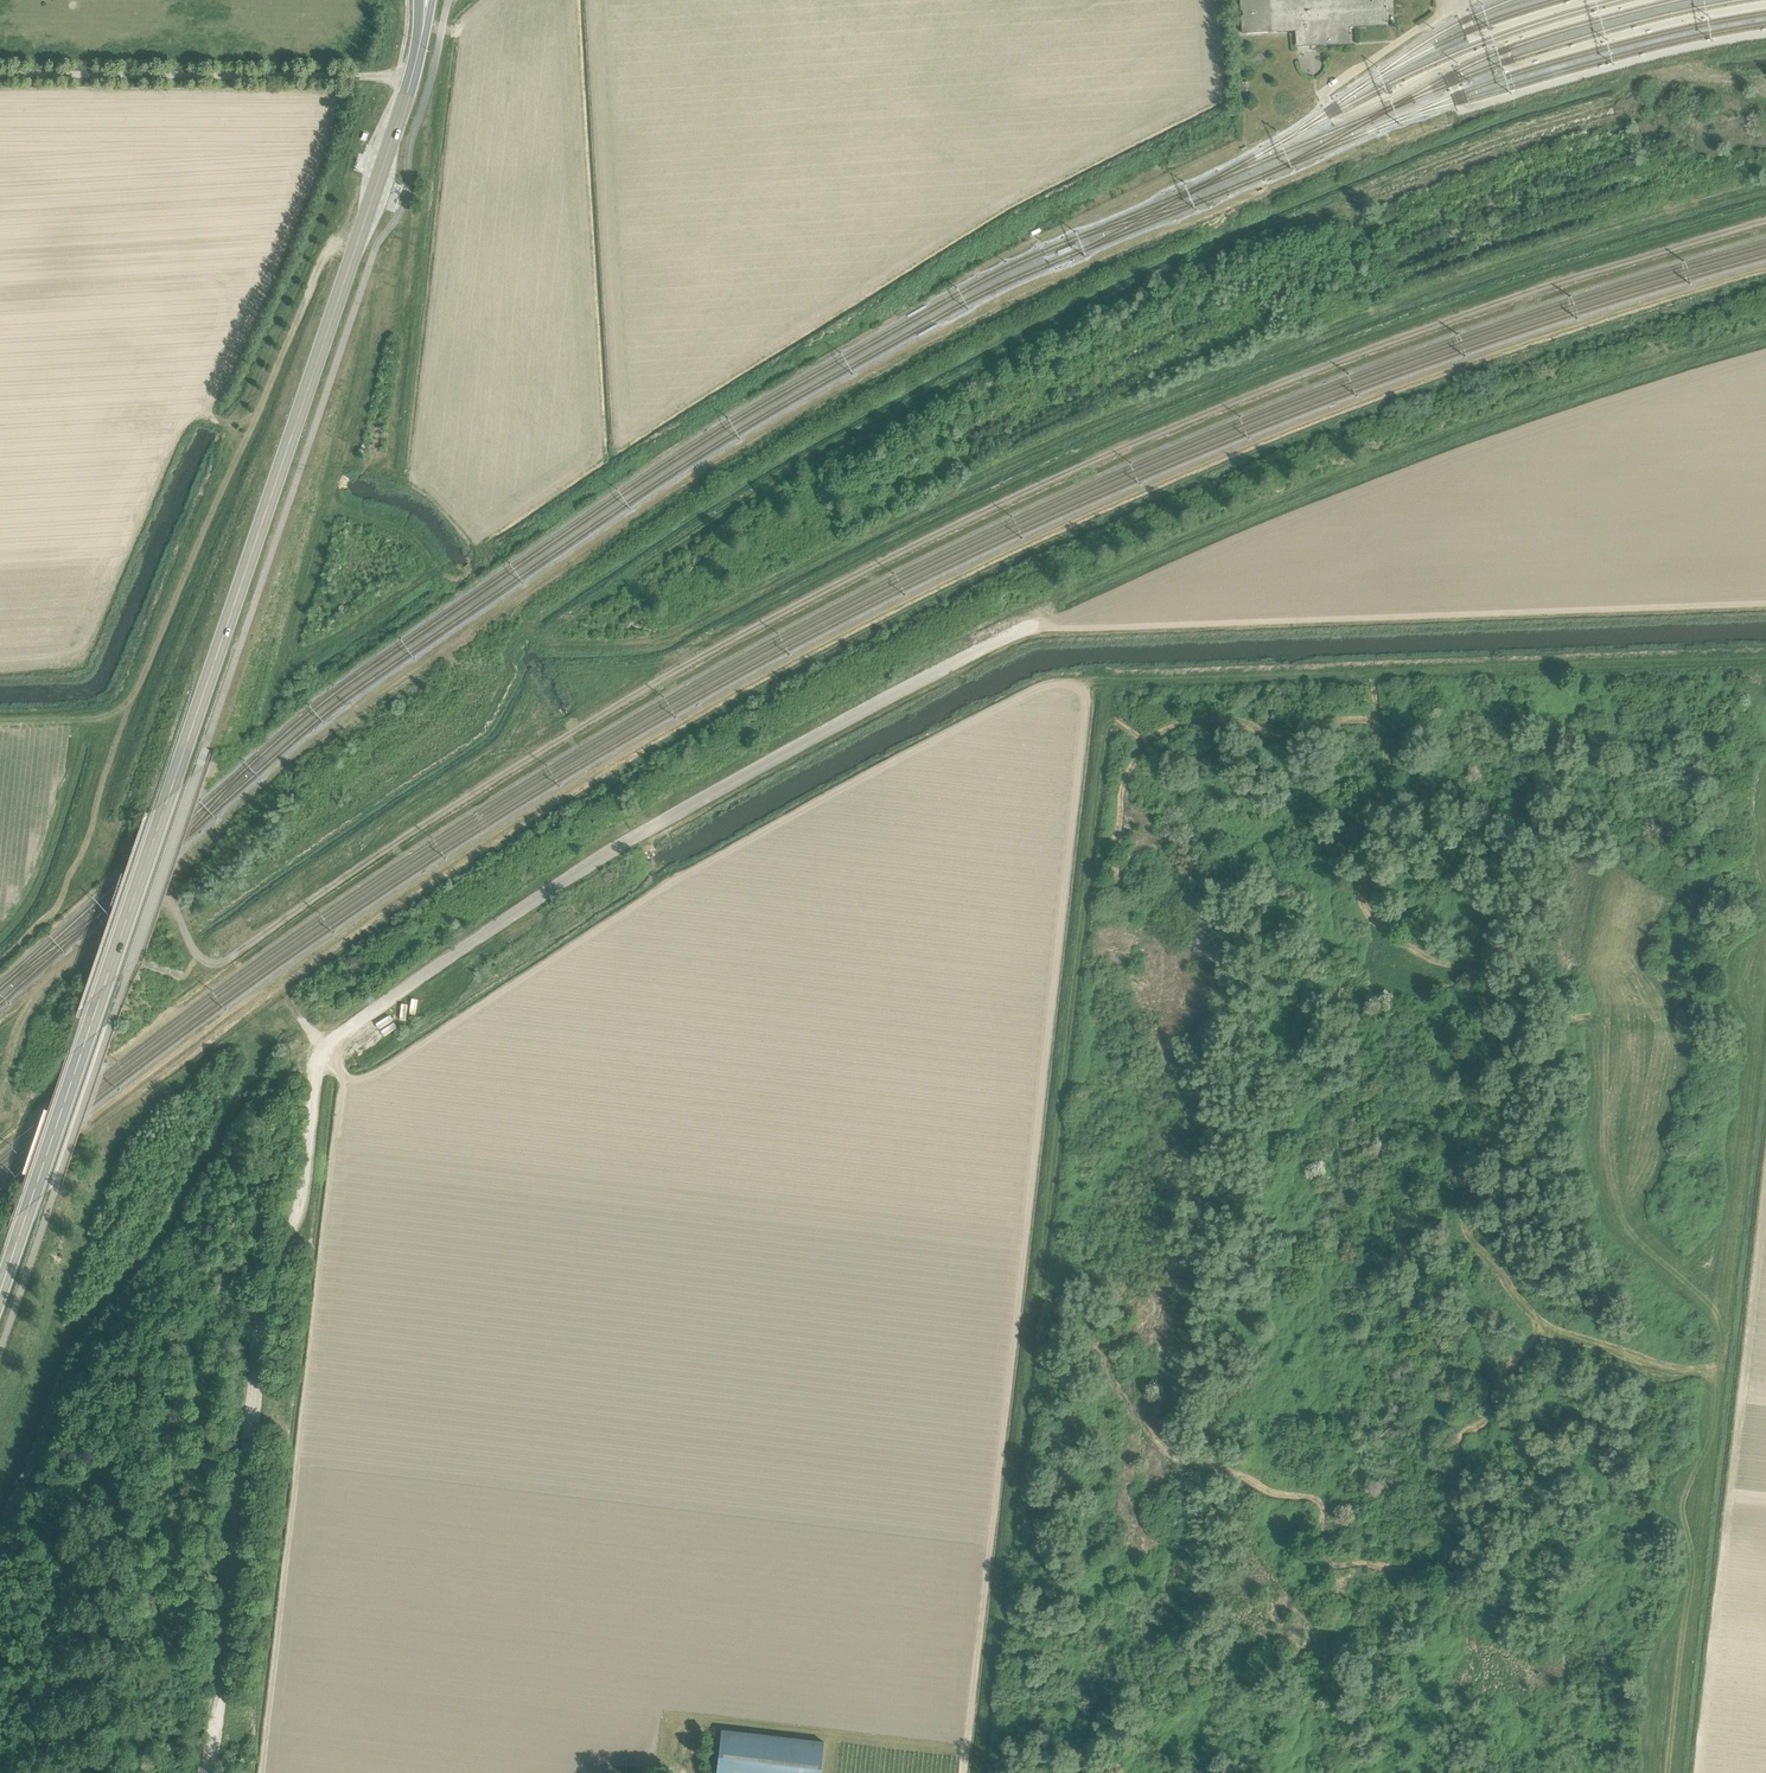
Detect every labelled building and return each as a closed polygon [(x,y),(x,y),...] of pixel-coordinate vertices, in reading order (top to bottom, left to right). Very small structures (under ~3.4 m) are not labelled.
[(1388,24),(1387,6),(1385,7),(1384,2),(1386,1),(1386,0),(1240,0),(1241,10),(1243,10),(1243,15),(1241,15),(1242,33),(1296,30),(1297,45),(1311,45),(1349,42),(1348,27),(1388,24)] [(824,1741),(721,1729),(716,1772),(820,1772),(824,1741)]
